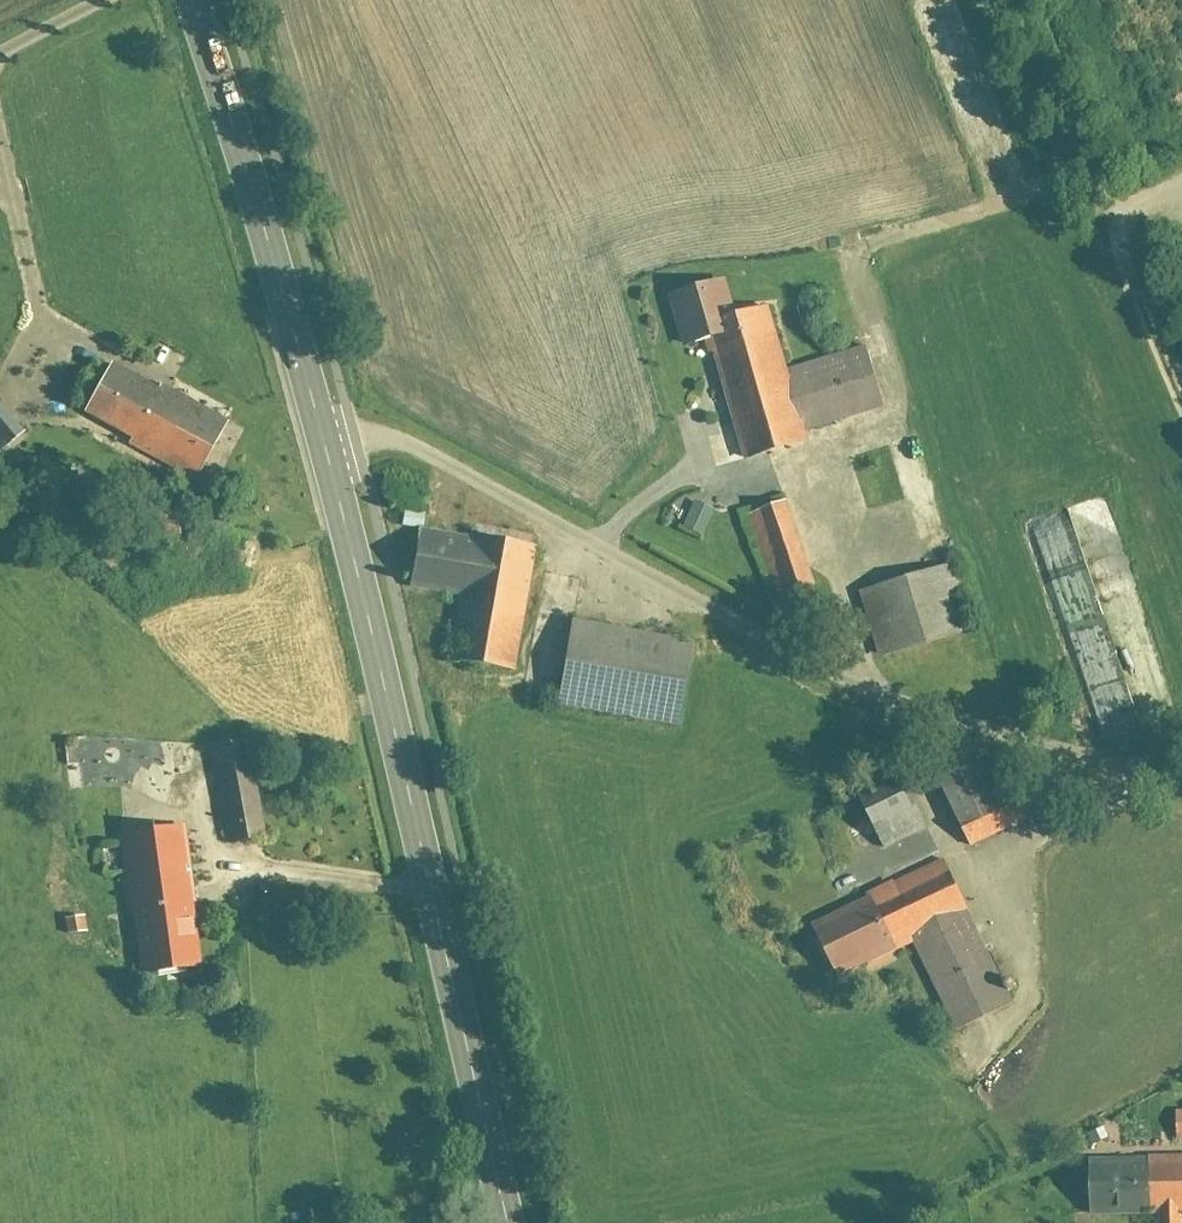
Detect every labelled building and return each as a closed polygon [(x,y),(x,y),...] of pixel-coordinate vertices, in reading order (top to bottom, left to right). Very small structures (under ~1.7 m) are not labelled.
[(680,352),(709,343),(743,461),(805,443),(800,426),(881,402),(866,350),(781,374),(764,316),(735,324),(724,286),(665,303),(680,352)] [(122,355),(86,416),(193,480),(230,419),(122,355)] [(674,528),(699,538),(710,511),(686,501),(674,528)] [(748,518),(781,626),(816,615),(783,507),(748,518)] [(455,592),(442,662),(516,676),(540,551),(424,528),(413,584),(455,592)] [(857,596),(877,663),(975,633),(955,567),(857,596)] [(577,625),(560,707),(682,731),(698,649),(577,625)] [(217,746),(232,842),(268,836),(253,740),(217,746)] [(955,814),(970,850),(1064,810),(1049,774),(1021,786),(1011,762),(972,750),(938,766),(960,812),(955,814)] [(860,789),(882,847),(929,830),(907,771),(860,789)] [(123,837),(140,973),(197,965),(180,829),(123,837)] [(952,1029),(1014,1000),(947,859),(809,925),(837,982),(913,946),(952,1029)] [(66,920),(66,940),(87,940),(87,920),(66,920)] [(1088,1153),(1088,1219),(1160,1219),(1160,1222),(1181,1222),(1181,1152),(1088,1153)]
